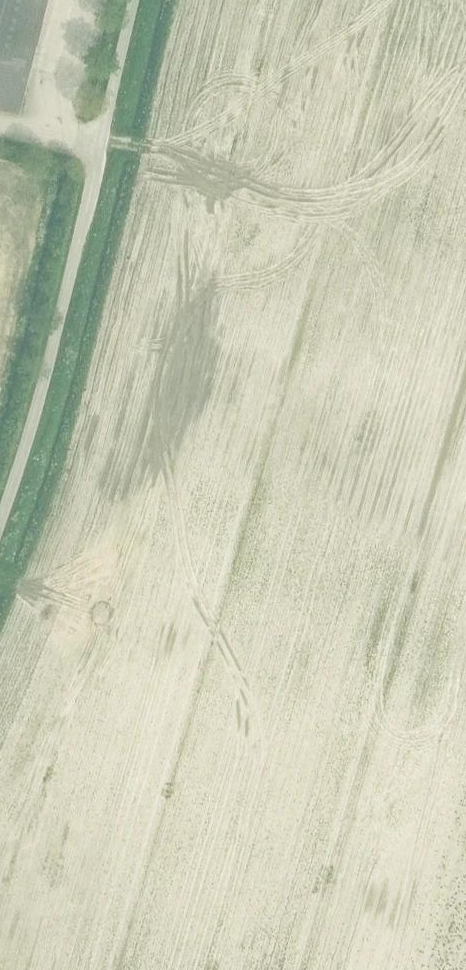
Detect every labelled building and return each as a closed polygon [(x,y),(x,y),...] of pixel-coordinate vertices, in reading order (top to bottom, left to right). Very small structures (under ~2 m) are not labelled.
[(18,111),(46,0),(0,0),(0,107),(18,111)]
